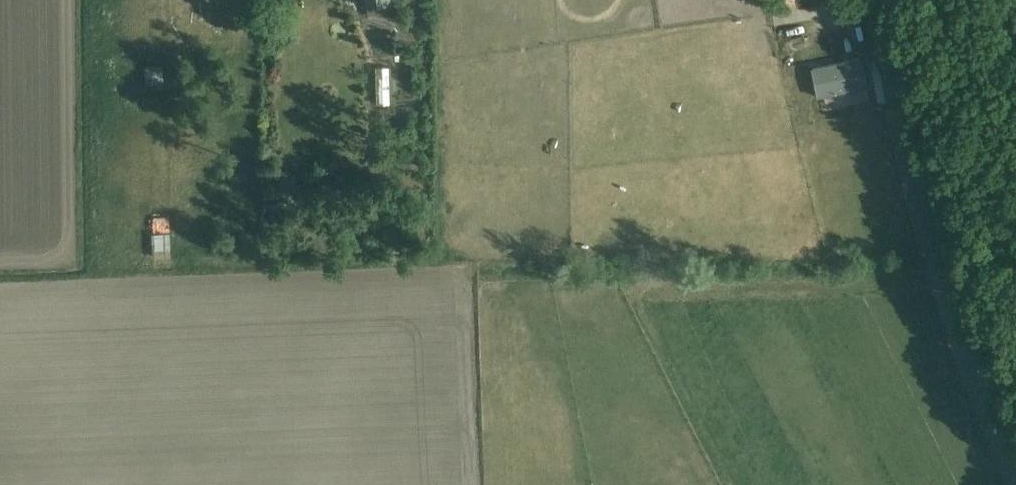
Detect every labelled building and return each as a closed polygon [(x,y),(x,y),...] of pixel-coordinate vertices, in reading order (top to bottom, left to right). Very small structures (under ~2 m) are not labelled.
[(861,58),(812,68),(818,97),(867,86),(861,58)] [(145,67),(145,83),(163,83),(163,67),(145,67)] [(390,103),(390,94),(376,95),(376,103),(390,103)] [(151,256),(169,256),(168,214),(150,215),(151,256)]
